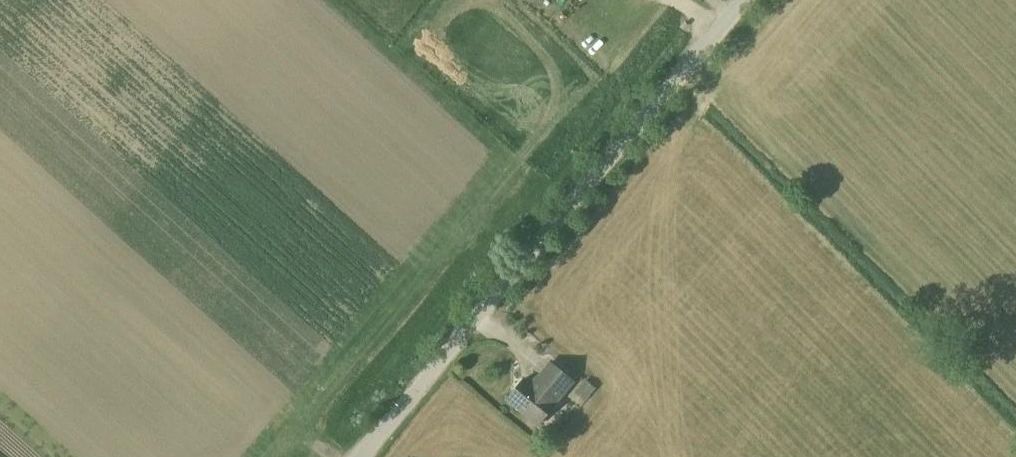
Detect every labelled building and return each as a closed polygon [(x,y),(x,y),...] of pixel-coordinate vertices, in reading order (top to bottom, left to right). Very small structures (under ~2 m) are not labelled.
[(525,379),(508,400),(539,425),(574,382),(550,363),(532,385),(525,379)] [(586,400),(596,387),(585,378),(575,391),(586,400)] [(571,418),(581,405),(571,396),(560,409),(571,418)]
